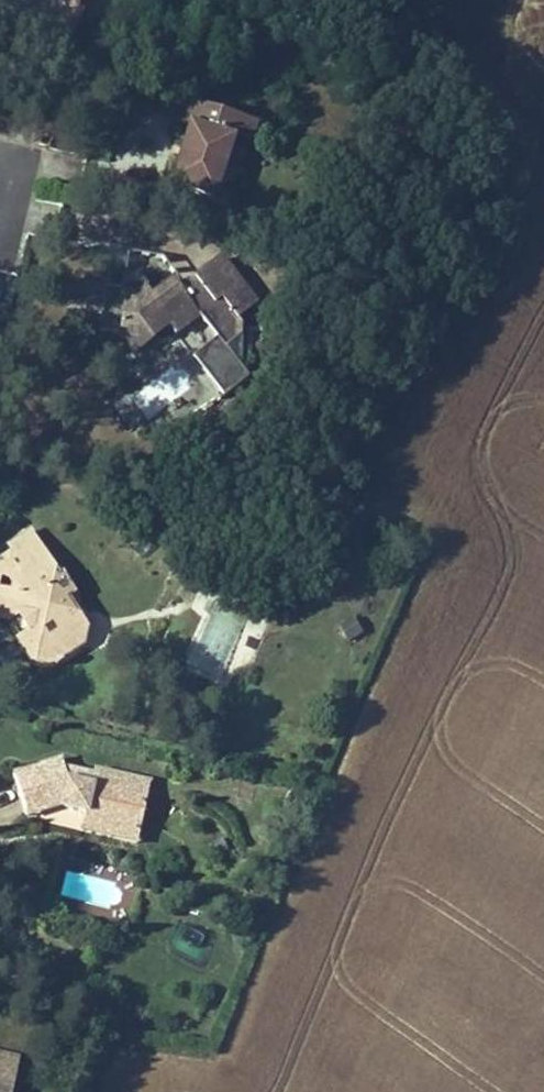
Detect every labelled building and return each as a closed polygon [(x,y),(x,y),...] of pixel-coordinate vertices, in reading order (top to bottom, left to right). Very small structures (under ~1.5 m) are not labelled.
[(212,195),(228,137),(219,133),(223,110),(176,99),(169,118),(181,125),(167,183),(212,195)] [(219,133),(228,137),(250,140),(255,118),(223,110),(219,133)] [(13,268),(14,247),(0,246),(0,267),(13,268)] [(146,297),(141,292),(128,301),(116,292),(80,286),(69,296),(66,319),(70,327),(114,333),(130,351),(168,323),(175,332),(193,319),(219,348),(232,338),(238,326),(235,314),(248,304),(215,261),(197,274),(183,272),(171,282),(167,280),(146,297)] [(128,301),(141,292),(131,282),(116,292),(128,301)] [(0,556),(0,574),(11,575),(12,590),(0,586),(0,618),(5,619),(15,614),(25,625),(17,635),(33,658),(58,663),(62,655),(84,645),(69,625),(82,618),(71,599),(78,592),(67,576),(60,576),(49,560),(43,560),(36,552),(41,545),(32,531),(9,543),(10,550),(0,556)] [(12,590),(11,575),(0,574),(0,586),(12,590)] [(15,614),(5,619),(17,635),(25,625),(15,614)] [(96,639),(82,618),(69,625),(84,645),(96,639)] [(12,778),(26,811),(48,807),(50,818),(62,812),(88,818),(87,823),(144,834),(156,783),(99,773),(94,785),(83,782),(83,775),(66,771),(59,766),(12,778)] [(48,807),(26,811),(33,827),(50,818),(48,807)] [(140,847),(144,834),(87,823),(86,835),(140,847)] [(10,1044),(0,1043),(0,1087),(10,1044)]
